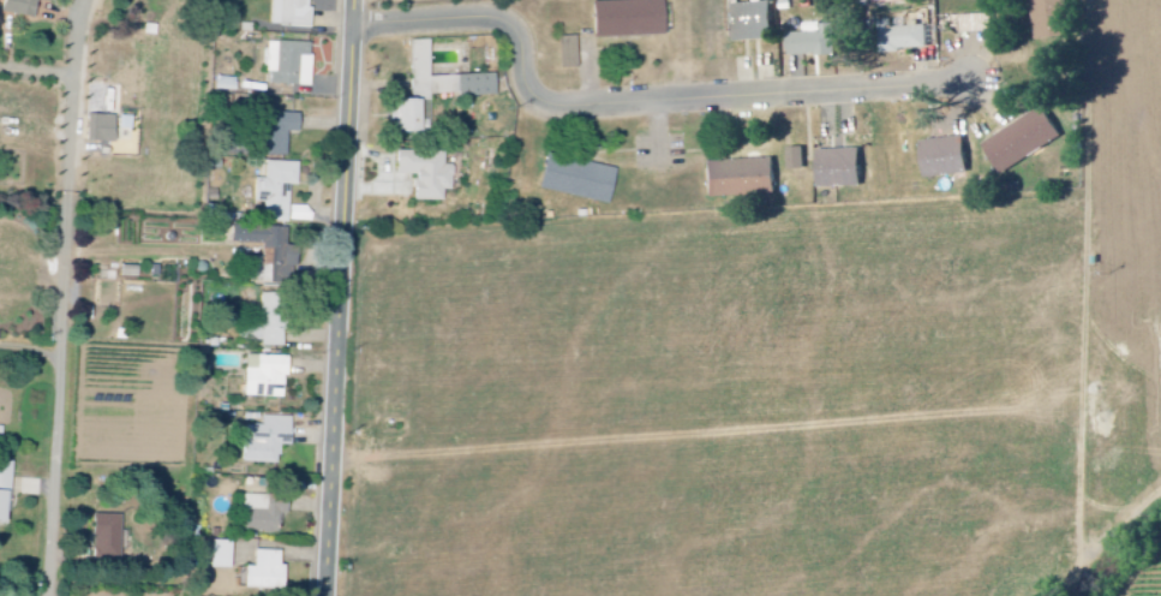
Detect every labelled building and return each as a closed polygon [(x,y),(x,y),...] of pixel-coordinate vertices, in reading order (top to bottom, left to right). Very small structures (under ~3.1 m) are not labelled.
[(54,0),(7,0),(5,13),(36,19),(39,0),(53,3),(54,0)] [(312,0),(274,0),(273,28),(311,29),(312,0)] [(597,39),(668,37),(667,1),(596,3),(597,39)] [(776,41),(774,3),(732,5),(733,42),(776,41)] [(793,57),(838,56),(837,25),(824,26),(824,34),(793,34),(793,57)] [(562,69),(580,69),(579,37),(561,38),(562,69)] [(432,78),(432,41),(412,42),(414,101),(398,102),(399,113),(391,113),(391,134),(424,132),(423,99),(498,97),(498,76),(432,78)] [(313,44),(268,44),(268,75),(273,75),(273,87),(313,87),(313,44)] [(1066,139),(1048,108),(987,144),(1005,175),(1066,139)] [(266,114),(264,157),(289,158),(290,133),(302,134),(302,115),(266,114)] [(118,117),(90,117),(90,143),(117,144),(118,117)] [(972,174),(967,137),(925,143),(930,180),(972,174)] [(791,149),(792,171),(808,171),(807,149),(791,149)] [(865,150),(821,152),(823,189),(866,188),(865,150)] [(417,202),(446,203),(446,191),(455,192),(455,167),(447,167),(447,154),(399,153),(399,177),(417,177),(417,202)] [(619,171),(551,155),(543,190),(611,206),(619,171)] [(710,198),(779,196),(778,160),(708,163),(710,198)] [(301,164),(267,164),(267,180),(256,180),(256,203),(267,203),(267,223),(291,224),(291,187),(300,187),(301,164)] [(290,229),(234,227),(234,245),(265,246),(264,284),(294,285),(295,269),(300,269),(301,248),(289,248),(290,229)] [(287,348),(286,295),(263,295),(264,348),(287,348)] [(291,378),(291,358),(248,357),(247,399),(285,400),(286,378),(291,378)] [(294,419),(265,418),(265,428),(246,427),(245,465),(281,465),(282,447),(293,447),(294,419)] [(13,464),(0,463),(0,526),(10,526),(13,464)] [(291,499),(246,497),(244,532),(281,534),(282,517),(290,517),(291,499)] [(124,517),(97,516),(96,558),(123,558),(124,517)] [(212,570),(233,571),(233,543),(213,543),(212,570)] [(283,553),(257,552),(257,568),(248,568),(248,590),(287,591),(287,566),(283,566),(283,553)]
